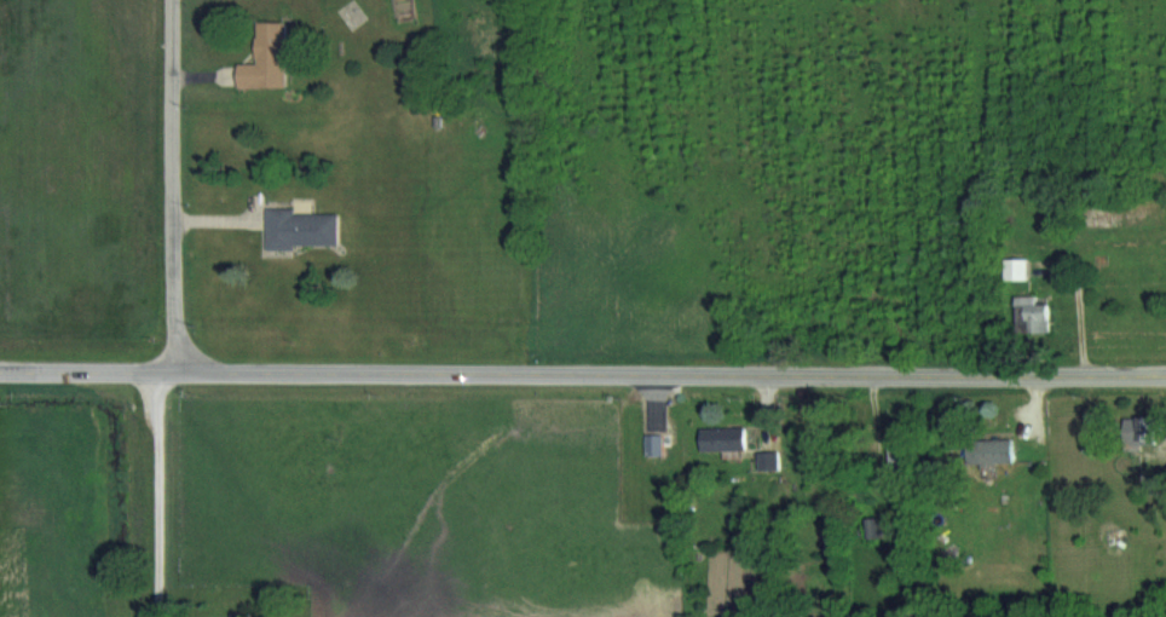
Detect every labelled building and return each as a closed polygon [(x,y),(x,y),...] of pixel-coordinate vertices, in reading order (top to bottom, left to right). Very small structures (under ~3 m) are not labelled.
[(288,87),(288,21),(258,21),(258,62),(240,62),(240,87),(288,87)] [(339,209),(269,210),(269,248),(340,247),(339,209)] [(1040,295),(1020,295),(1020,333),(1052,333),(1052,304),(1040,304),(1040,295)] [(1155,416),(1126,416),(1126,445),(1155,445),(1155,416)] [(703,428),(703,450),(747,450),(747,428),(703,428)] [(648,455),(665,455),(665,434),(648,434),(648,455)] [(1014,438),(972,438),(972,462),(1014,462),(1014,438)] [(778,452),(760,452),(761,470),(779,470),(778,452)]
